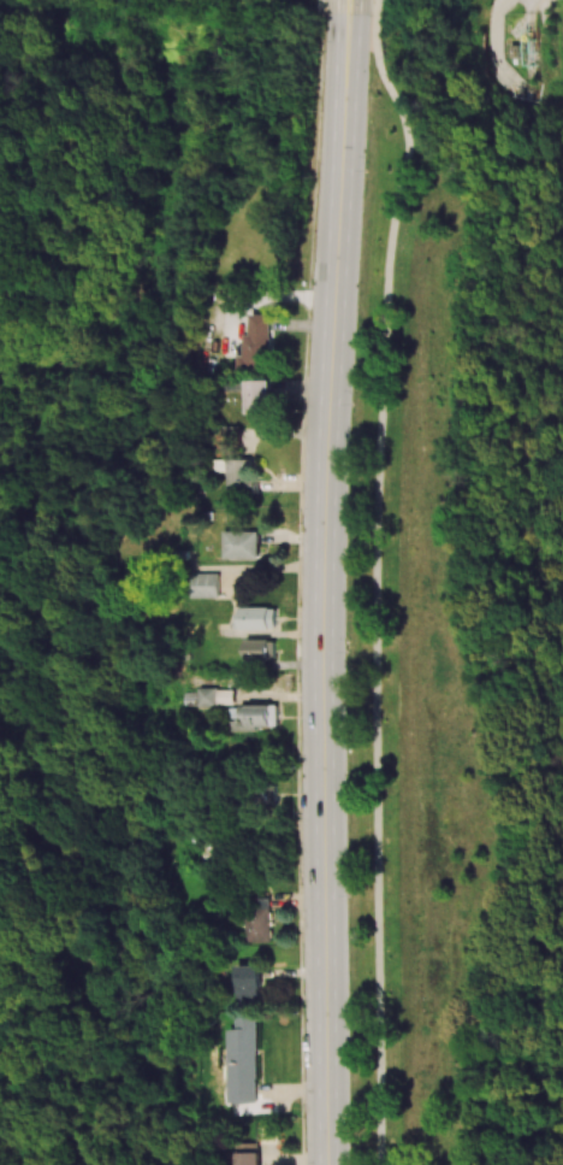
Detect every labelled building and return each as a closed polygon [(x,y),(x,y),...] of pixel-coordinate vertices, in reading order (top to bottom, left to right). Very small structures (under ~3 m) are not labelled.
[(273,314),(252,314),(251,335),(246,335),(245,355),(239,355),(239,370),(271,371),(273,314)] [(270,380),(248,380),(249,421),(271,421),(270,380)] [(257,459),(216,460),(217,471),(230,471),(231,495),(258,494),(257,459)] [(225,558),(260,559),(260,531),(225,531),(225,558)] [(220,574),(194,573),(193,597),(219,598),(220,574)] [(238,630),(278,629),(278,607),(238,608),(238,630)] [(248,639),(247,659),(276,660),(277,640),(248,639)] [(183,689),(183,705),(197,706),(197,689),(183,689)] [(234,689),(199,689),(198,705),(234,706),(234,689)] [(279,726),(279,705),(228,706),(229,720),(230,719),(231,732),(260,731),(260,726),(279,726)] [(279,803),(278,782),(254,783),(255,804),(279,803)] [(248,942),(273,942),(273,898),(249,897),(248,942)] [(262,966),(239,966),(239,999),(262,999),(262,966)] [(257,1103),(258,1016),(237,1016),(236,1029),(229,1029),(228,1103),(257,1103)] [(260,1143),(235,1144),(236,1164),(260,1164),(260,1143)]
